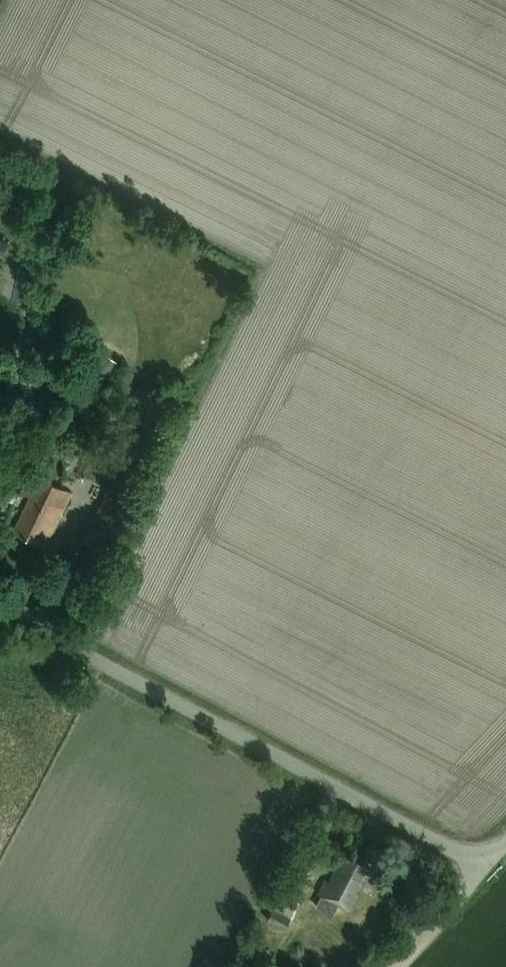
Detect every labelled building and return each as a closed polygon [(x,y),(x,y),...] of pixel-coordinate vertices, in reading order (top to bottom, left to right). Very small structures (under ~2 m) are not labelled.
[(99,384),(116,362),(104,353),(87,375),(99,384)] [(45,548),(71,493),(40,478),(16,528),(21,531),(18,535),(45,548)] [(319,894),(322,896),(316,908),(333,917),(339,905),(351,911),(370,872),(365,870),(367,866),(348,856),(346,861),(342,859),(329,883),(325,881),(319,894)] [(294,902),(310,871),(296,864),(280,895),(267,921),(285,930),(298,904),(294,902)]
